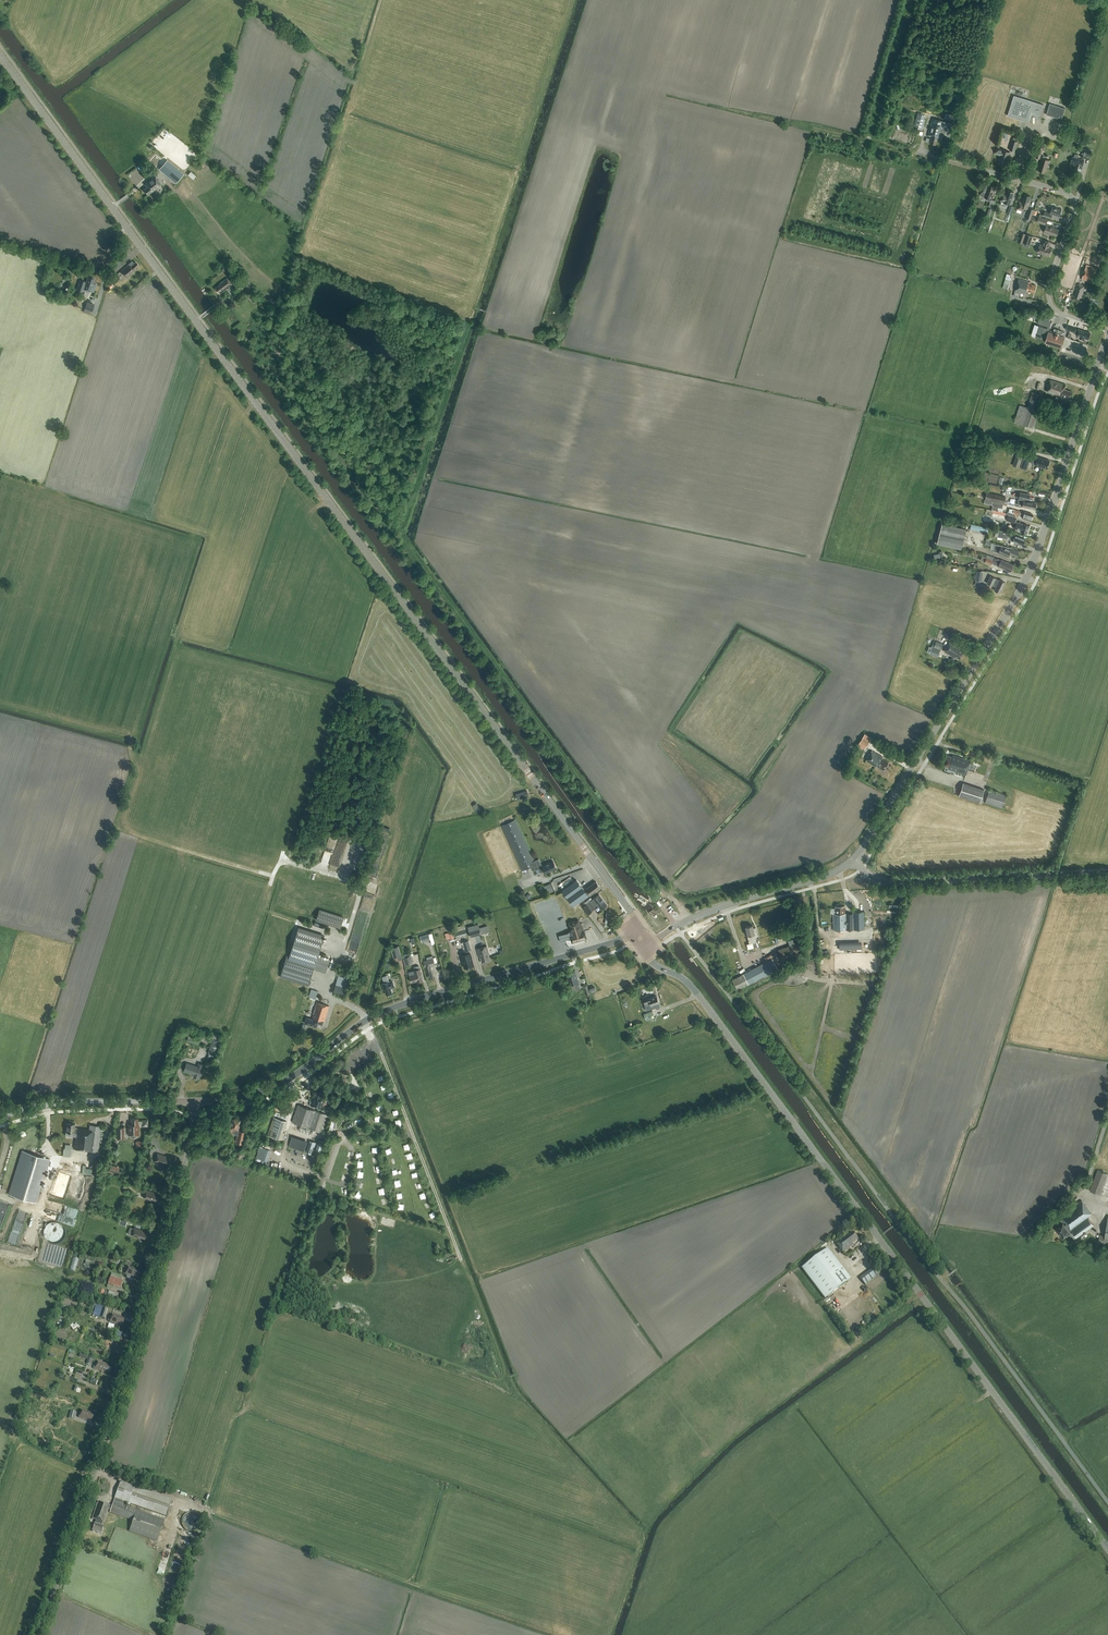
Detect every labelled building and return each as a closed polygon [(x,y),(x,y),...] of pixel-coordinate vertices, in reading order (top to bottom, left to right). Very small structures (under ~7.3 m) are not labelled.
[(1039,120),(1044,105),(1014,95),(1008,115),(1028,122),(1029,120),(1039,120)] [(1062,119),(1065,108),(1050,103),(1046,114),(1062,119)] [(917,116),(914,127),(922,130),(925,119),(917,116)] [(938,140),(943,121),(932,118),(928,135),(931,135),(929,143),(935,144),(937,140),(938,140)] [(943,121),(938,140),(941,141),(943,135),(949,137),(953,124),(943,121)] [(1013,140),(1010,149),(1014,151),(1017,141),(1019,135),(1015,133),(1013,140)] [(1003,150),(997,148),(996,153),(1001,155),(999,160),(1007,162),(1010,152),(1003,149),(1003,150)] [(1090,160),(1092,151),(1084,148),(1081,157),(1090,160)] [(158,151),(150,159),(156,164),(163,156),(158,151)] [(1040,166),(1039,170),(1045,172),(1046,168),(1047,168),(1049,160),(1044,158),(1045,156),(1043,156),(1042,158),(1040,166)] [(1081,173),(1084,161),(1084,159),(1073,156),(1071,164),(1075,165),(1074,171),(1081,173)] [(167,159),(160,168),(176,182),(184,174),(167,159)] [(155,176),(144,184),(146,187),(143,189),(147,195),(152,191),(152,192),(162,185),(155,176)] [(989,186),(986,185),(985,188),(984,188),(983,191),(981,192),(981,194),(982,196),(988,198),(987,200),(991,201),(989,206),(982,227),(986,228),(995,200),(992,199),(994,191),(995,187),(989,185),(989,186)] [(1013,196),(1014,192),(1008,190),(1007,194),(1002,192),(1000,200),(1001,201),(1000,204),(1001,205),(1005,206),(1006,206),(1007,203),(1011,204),(1013,196)] [(1029,200),(1031,196),(1025,194),(1024,198),(1023,198),(1022,201),(1019,200),(1016,209),(1023,211),(1024,210),(1025,210),(1026,208),(1028,208),(1030,200),(1029,200)] [(1059,216),(1062,209),(1052,206),(1050,213),(1045,211),(1043,215),(1051,218),(1052,214),(1059,216)] [(1045,224),(1047,219),(1039,216),(1037,221),(1045,224)] [(990,232),(994,219),(991,218),(986,231),(990,232)] [(1056,235),(1059,229),(1054,227),(1055,227),(1047,224),(1044,232),(1052,234),(1056,235)] [(1022,243),(1025,236),(1025,233),(1022,232),(1019,240),(1016,239),(1015,241),(1022,243)] [(1030,244),(1032,236),(1026,234),(1024,242),(1030,244)] [(1049,247),(1051,242),(1044,240),(1042,244),(1040,244),(1037,252),(1049,256),(1052,248),(1049,247)] [(134,263),(132,261),(121,271),(127,278),(135,271),(134,269),(139,265),(136,261),(134,263)] [(1082,279),(1091,282),(1096,268),(1087,264),(1082,279)] [(1024,267),(1022,274),(1029,276),(1031,269),(1024,267)] [(1004,287),(1009,289),(1013,274),(1008,272),(1004,287)] [(93,283),(94,279),(88,277),(86,283),(85,282),(83,288),(84,289),(83,290),(84,291),(88,293),(89,292),(89,290),(94,292),(97,284),(93,283)] [(220,293),(232,284),(227,278),(220,283),(221,284),(216,287),(220,293)] [(247,290),(253,286),(246,278),(241,282),(247,290)] [(1034,292),(1036,285),(1031,283),(1031,282),(1019,278),(1014,296),(1019,297),(1020,292),(1029,294),(1030,291),(1034,292)] [(1083,286),(1083,285),(1080,283),(1079,285),(1078,284),(1076,289),(1077,290),(1075,297),(1079,298),(1080,297),(1081,297),(1085,286),(1083,286)] [(92,312),(94,304),(87,302),(84,309),(92,312)] [(1049,330),(1052,322),(1049,321),(1050,318),(1040,315),(1038,323),(1048,326),(1047,328),(1039,325),(1036,336),(1044,339),(1044,337),(1046,338),(1045,342),(1061,347),(1065,336),(1063,336),(1064,334),(1061,333),(1062,331),(1054,328),(1053,331),(1049,330)] [(1088,339),(1090,332),(1078,328),(1076,335),(1080,336),(1080,337),(1085,339),(1085,338),(1088,339)] [(1070,397),(1072,391),(1064,389),(1066,384),(1050,379),(1046,391),(1059,395),(1058,396),(1056,396),(1055,401),(1058,402),(1060,396),(1062,396),(1062,397),(1065,398),(1066,396),(1070,397)] [(1020,404),(1015,422),(1034,428),(1044,395),(1032,391),(1031,392),(1027,406),(1020,404)] [(1019,467),(1020,465),(1023,457),(1019,455),(1016,455),(1013,465),(1019,467)] [(1047,468),(1050,460),(1038,456),(1037,461),(1032,459),(1031,463),(1042,466),(1047,468)] [(1026,469),(1030,459),(1023,457),(1020,467),(1026,469)] [(1004,503),(1005,496),(986,492),(985,499),(995,501),(1003,503),(1004,503)] [(1034,509),(1036,502),(1031,501),(1029,500),(1030,494),(1020,492),(1017,504),(1022,505),(1022,506),(1034,509)] [(1002,507),(1003,503),(995,501),(985,499),(984,503),(993,505),(992,509),(996,510),(997,506),(1002,507)] [(1014,509),(1012,513),(1019,515),(1018,516),(1022,517),(1022,518),(1031,520),(1033,514),(1024,511),(1023,514),(1019,513),(1020,511),(1014,509)] [(1006,513),(993,510),(992,516),(1005,519),(1006,513)] [(1014,523),(1016,517),(1008,514),(1006,520),(1014,523)] [(1027,533),(1029,525),(1017,521),(1014,529),(1027,533)] [(942,523),(937,543),(961,548),(966,529),(951,525),(942,523)] [(971,529),(989,532),(990,527),(973,523),(971,529)] [(1022,544),(1024,538),(1009,532),(1007,538),(1012,540),(1012,541),(1018,543),(1022,544)] [(1017,556),(1018,551),(1014,550),(1014,549),(1008,546),(1007,546),(994,543),(994,551),(1007,556),(1008,553),(1010,554),(1011,553),(1017,556)] [(994,557),(987,554),(986,557),(982,555),(981,560),(985,561),(984,562),(991,565),(994,557)] [(998,566),(1010,572),(1013,564),(1001,559),(1001,560),(998,558),(995,558),(992,563),(998,566)] [(982,581),(983,571),(977,571),(976,574),(975,574),(974,579),(975,580),(982,581)] [(1000,580),(990,575),(987,582),(996,587),(994,590),(1000,593),(1005,582),(1000,579),(1000,580)] [(943,644),(936,641),(933,647),(931,646),(931,647),(929,646),(927,652),(929,653),(937,657),(943,644)] [(959,659),(964,652),(959,649),(960,648),(950,641),(944,650),(954,657),(953,658),(952,657),(950,659),(954,661),(955,659),(956,657),(959,659)] [(866,746),(869,741),(863,737),(860,742),(866,746)] [(868,757),(866,760),(876,767),(877,765),(883,769),(888,762),(882,758),(883,757),(872,750),(870,754),(868,754),(867,756),(868,757)] [(982,762),(984,756),(967,750),(965,756),(982,762)] [(952,756),(946,754),(943,765),(949,767),(948,768),(966,774),(970,760),(952,754),(952,756)] [(979,803),(984,789),(963,782),(958,796),(979,803)] [(989,789),(985,802),(1002,808),(1007,795),(989,789)] [(517,799),(528,795),(527,790),(516,793),(517,799)] [(476,802),(472,805),(477,811),(481,809),(476,802)] [(516,819),(502,825),(511,846),(522,870),(531,867),(531,869),(534,867),(535,870),(536,870),(539,868),(540,871),(544,869),(545,872),(556,867),(553,860),(542,865),(541,862),(540,863),(538,859),(534,861),(528,846),(516,819)] [(585,892),(576,879),(562,890),(573,905),(589,894),(590,894),(600,887),(596,881),(585,888),(587,891),(585,892)] [(552,882),(547,884),(549,892),(555,890),(552,882)] [(607,904),(599,893),(594,898),(590,900),(594,906),(598,904),(601,908),(607,904)] [(592,911),(586,903),(582,907),(588,914),(592,911)] [(845,911),(845,906),(835,906),(835,913),(833,913),(833,929),(853,929),(864,928),(864,911),(845,911)] [(321,908),(318,919),(343,926),(346,915),(321,908)] [(569,932),(558,935),(560,941),(571,938),(572,941),(585,937),(586,937),(585,934),(584,931),(581,923),(580,924),(579,920),(569,923),(571,931),(569,932)] [(481,934),(478,924),(467,926),(470,937),(481,934)] [(457,937),(467,935),(465,925),(455,928),(457,937)] [(747,944),(748,949),(754,947),(752,942),(757,941),(755,936),(758,936),(756,930),(754,930),(752,925),(745,926),(749,943),(747,944)] [(287,955),(280,977),(308,985),(311,975),(313,969),(326,972),(327,969),(330,959),(318,955),(324,935),(298,927),(289,956),(287,955)] [(422,942),(430,940),(429,933),(420,936),(422,942)] [(847,948),(860,948),(859,938),(847,938),(847,948)] [(465,949),(460,950),(465,967),(474,965),(469,949),(471,948),(469,940),(463,941),(465,949)] [(799,955),(799,954),(795,943),(778,949),(782,961),(799,955)] [(393,957),(401,955),(399,945),(391,947),(393,957)] [(482,962),(490,960),(488,955),(489,954),(487,946),(477,948),(479,957),(480,957),(482,962)] [(406,964),(413,963),(410,955),(404,957),(406,964)] [(433,976),(430,965),(434,964),(433,958),(432,955),(427,957),(427,959),(423,960),(425,967),(426,967),(429,978),(433,976)] [(772,958),(732,980),(737,989),(764,974),(765,976),(771,973),(770,971),(777,967),(772,958)] [(417,981),(423,980),(421,972),(421,971),(421,969),(420,969),(419,966),(414,967),(415,970),(409,972),(412,982),(417,980),(417,981)] [(580,988),(579,984),(575,969),(566,972),(570,987),(570,986),(571,990),(580,988)] [(389,981),(387,975),(382,977),(384,983),(382,983),(384,990),(385,990),(386,994),(392,992),(391,988),(394,987),(392,980),(389,981)] [(343,995),(346,987),(336,984),(333,992),(343,995)] [(650,997),(649,994),(643,996),(645,1003),(649,1002),(651,1007),(655,1006),(656,1007),(657,1008),(658,1007),(659,1006),(659,1005),(658,1002),(656,995),(650,997)] [(324,1020),(329,1005),(318,1002),(313,1018),(307,1017),(305,1023),(316,1026),(317,1023),(322,1024),(323,1020),(324,1020)] [(646,1020),(654,1017),(652,1010),(644,1013),(646,1020)] [(199,1044),(201,1038),(189,1034),(187,1040),(199,1044)] [(215,1055),(220,1041),(213,1038),(208,1053),(215,1055)] [(197,1066),(187,1063),(184,1071),(194,1074),(193,1076),(198,1078),(199,1075),(201,1075),(203,1068),(202,1067),(203,1064),(198,1063),(197,1066)] [(321,1097),(322,1094),(316,1092),(315,1095),(314,1095),(310,1105),(322,1109),(325,1098),(321,1097)] [(323,1129),(328,1115),(298,1104),(292,1121),(301,1124),(299,1130),(310,1134),(310,1133),(312,1133),(314,1128),(320,1130),(321,1129),(323,1129)] [(279,1139),(285,1121),(273,1117),(269,1130),(272,1130),(270,1136),(279,1139)] [(138,1124),(138,1118),(131,1118),(131,1124),(128,1124),(128,1135),(136,1135),(137,1135),(139,1135),(139,1124),(138,1124)] [(244,1143),(246,1131),(238,1129),(241,1119),(233,1118),(230,1131),(234,1132),(234,1133),(237,1134),(236,1141),(244,1143)] [(89,1129),(74,1128),(75,1123),(67,1122),(66,1131),(65,1135),(76,1136),(74,1149),(98,1151),(101,1126),(90,1125),(89,1129)] [(324,1145),(325,1142),(323,1141),(323,1140),(320,1139),(316,1149),(320,1150),(322,1144),(324,1145)] [(314,1146),(316,1142),(310,1140),(306,1152),(311,1153),(313,1146),(314,1146)] [(260,1146),(260,1145),(256,1157),(267,1161),(271,1149),(260,1146)] [(9,1194),(36,1202),(45,1171),(46,1171),(50,1159),(22,1151),(9,1194)] [(168,1164),(169,1158),(166,1157),(167,1156),(157,1153),(155,1161),(157,1162),(156,1164),(157,1165),(161,1166),(162,1166),(163,1162),(168,1164)] [(118,1173),(119,1167),(111,1165),(109,1171),(118,1173)] [(1100,1194),(1107,1174),(1098,1170),(1090,1190),(1100,1194)] [(87,1192),(87,1185),(68,1182),(67,1190),(87,1192)] [(156,1200),(158,1195),(155,1194),(155,1193),(146,1190),(143,1198),(151,1200),(151,1198),(156,1200)] [(1070,1229),(1092,1214),(1082,1200),(1061,1215),(1070,1229)] [(1107,1244),(1107,1215),(1105,1235),(1100,1234),(1098,1242),(1107,1244)] [(1072,1230),(1077,1237),(1094,1225),(1088,1218),(1072,1230)] [(1063,1239),(1070,1233),(1063,1223),(1055,1229),(1063,1239)] [(14,1227),(9,1240),(18,1243),(22,1230),(14,1227)] [(144,1238),(146,1232),(143,1232),(143,1230),(134,1227),(131,1235),(139,1238),(139,1236),(144,1238)] [(858,1240),(852,1233),(847,1237),(846,1235),(835,1243),(843,1253),(850,1248),(853,1245),(852,1244),(858,1240)] [(825,1299),(851,1279),(828,1249),(802,1269),(825,1299)] [(74,1257),(70,1270),(76,1272),(80,1259),(74,1257)] [(125,1274),(127,1275),(126,1277),(127,1279),(131,1280),(133,1279),(134,1276),(138,1277),(140,1272),(137,1271),(137,1270),(128,1267),(125,1274)] [(865,1285),(879,1275),(874,1268),(860,1278),(865,1285)] [(122,1278),(112,1275),(111,1277),(110,1277),(108,1284),(121,1288),(123,1281),(121,1280),(122,1278)] [(119,1294),(109,1290),(107,1297),(116,1300),(119,1294)] [(97,1304),(96,1306),(93,1315),(105,1319),(108,1307),(97,1304)] [(867,1314),(874,1322),(885,1313),(882,1310),(877,1315),(872,1309),(867,1314)] [(61,1323),(64,1311),(58,1310),(55,1322),(61,1323)] [(123,1324),(124,1319),(121,1318),(122,1317),(112,1314),(110,1322),(117,1324),(117,1323),(123,1324)] [(121,1336),(122,1332),(116,1331),(114,1336),(111,1335),(110,1337),(115,1339),(117,1341),(118,1342),(119,1338),(120,1338),(122,1339),(121,1341),(124,1342),(126,1337),(121,1336)] [(108,1371),(109,1366),(107,1366),(107,1364),(97,1361),(95,1369),(102,1371),(103,1370),(108,1371)] [(92,1420),(93,1415),(90,1414),(91,1413),(81,1410),(79,1417),(86,1420),(87,1418),(92,1420)] [(74,1420),(77,1412),(70,1411),(68,1418),(74,1420)] [(165,1516),(171,1500),(120,1482),(112,1506),(98,1501),(92,1519),(96,1520),(94,1524),(92,1531),(101,1534),(103,1527),(101,1526),(102,1522),(103,1523),(109,1508),(111,1508),(109,1512),(133,1520),(129,1531),(157,1541),(164,1520),(122,1505),(124,1501),(165,1516)] [(191,1531),(193,1531),(195,1530),(197,1529),(198,1528),(199,1526),(200,1524),(201,1523),(201,1521),(200,1519),(199,1517),(198,1515),(197,1514),(195,1513),(193,1512),(190,1512),(188,1512),(187,1513),(185,1514),(184,1515),(182,1518),(182,1520),(181,1523),(182,1526),(183,1527),(185,1529),(187,1530),(189,1531),(191,1531)] [(169,1557),(166,1557),(167,1555),(164,1554),(159,1573),(164,1574),(169,1557)]
